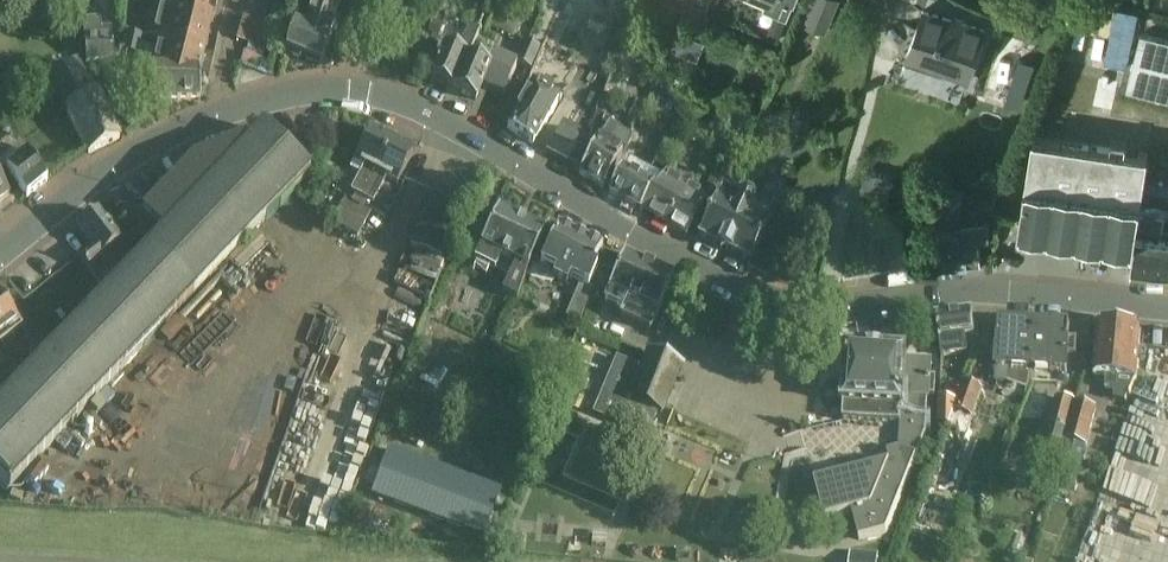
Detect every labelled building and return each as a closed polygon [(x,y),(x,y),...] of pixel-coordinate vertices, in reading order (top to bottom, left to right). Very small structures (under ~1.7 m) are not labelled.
[(153,1),(213,15),(217,0),(154,0),(153,1)] [(304,29),(294,26),(285,52),(322,63),(343,0),(314,0),(304,29)] [(765,1),(762,10),(785,19),(793,0),(764,0),(765,1)] [(800,20),(825,30),(837,0),(808,0),(800,20)] [(153,3),(145,37),(159,40),(159,39),(205,51),(213,15),(153,1),(153,3)] [(112,4),(110,20),(124,21),(125,5),(112,4)] [(952,16),(923,5),(903,61),(969,84),(988,27),(963,20),(964,16),(953,12),(952,16)] [(102,29),(100,17),(82,18),(86,64),(114,61),(112,28),(102,29)] [(236,41),(274,52),(281,31),(243,20),(236,41)] [(453,91),(466,61),(479,33),(468,28),(455,56),(443,50),(430,81),(453,91)] [(674,59),(692,66),(703,40),(685,33),(674,59)] [(1126,89),(1167,100),(1167,40),(1140,33),(1126,89)] [(159,39),(159,40),(151,72),(199,74),(205,51),(159,39)] [(488,71),(466,61),(453,91),(475,102),(482,87),(504,97),(516,69),(493,59),(488,71)] [(89,85),(76,65),(46,81),(67,113),(88,154),(120,138),(98,95),(97,95),(91,84),(89,85)] [(199,74),(151,72),(151,73),(152,87),(153,101),(200,98),(199,75),(199,74)] [(557,103),(531,88),(507,130),(533,145),(557,103)] [(608,125),(578,175),(603,190),(622,158),(631,143),(631,136),(609,123),(608,125)] [(580,137),(562,127),(547,153),(578,170),(591,147),(578,141),(580,137)] [(364,168),(351,193),(361,199),(394,138),(384,132),(379,134),(371,130),(354,162),(364,168)] [(263,131),(246,149),(240,143),(192,163),(142,215),(152,225),(136,241),(148,252),(128,272),(124,268),(92,303),(96,306),(0,407),(0,477),(11,488),(309,175),(263,131)] [(1148,154),(1033,136),(1018,233),(1133,251),(1148,154)] [(345,198),(338,210),(364,224),(371,212),(367,209),(370,204),(372,205),(386,179),(397,185),(414,153),(406,149),(406,148),(405,143),(394,138),(361,199),(358,205),(345,198)] [(608,194),(640,212),(651,190),(655,192),(663,176),(666,172),(632,153),(621,173),(620,173),(608,194)] [(4,156),(0,159),(0,163),(6,171),(27,198),(47,183),(27,156),(13,166),(4,156)] [(640,212),(663,225),(684,188),(663,176),(655,192),(651,190),(640,212)] [(9,194),(0,183),(0,202),(9,194)] [(965,188),(941,184),(934,228),(925,228),(928,267),(982,263),(980,236),(989,236),(989,223),(958,225),(965,188)] [(684,188),(663,225),(686,237),(707,200),(684,188)] [(464,204),(436,193),(412,250),(440,262),(464,204)] [(739,202),(720,193),(698,238),(749,263),(771,218),(752,208),(750,203),(744,200),(739,202)] [(526,274),(533,259),(545,232),(498,209),(473,260),(495,270),(501,257),(514,263),(500,291),(516,299),(526,274)] [(358,237),(364,224),(338,210),(331,223),(358,237)] [(121,243),(97,212),(76,228),(91,247),(78,257),(96,280),(117,264),(108,253),(121,243)] [(533,259),(526,274),(550,286),(554,279),(565,285),(568,278),(579,283),(563,315),(575,321),(600,271),(592,267),(602,247),(558,226),(541,262),(533,259)] [(1135,240),(1129,281),(1167,285),(1167,244),(1135,240)] [(674,277),(623,255),(607,288),(609,288),(604,298),(621,307),(617,315),(650,331),(658,312),(659,312),(674,277)] [(21,326),(0,299),(0,343),(21,326)] [(975,335),(972,312),(937,316),(942,357),(968,354),(966,336),(975,335)] [(990,337),(989,353),(997,354),(997,370),(996,383),(1009,384),(1009,371),(1032,372),(1033,351),(1034,326),(1032,326),(1032,324),(1030,321),(1018,320),(1016,323),(999,322),(998,337),(990,337)] [(1141,329),(1098,324),(1093,376),(1106,377),(1105,389),(1117,391),(1118,379),(1136,380),(1141,329)] [(1053,327),(1034,326),(1032,372),(1067,374),(1068,357),(1076,358),(1077,341),(1069,341),(1070,326),(1053,325),(1053,327)] [(907,353),(846,350),(843,405),(843,421),(888,424),(900,425),(899,450),(887,453),(890,462),(814,482),(824,520),(852,513),(859,541),(887,534),(926,433),(928,402),(930,402),(930,397),(935,397),(936,378),(932,378),(933,363),(906,361),(907,353)] [(624,403),(616,423),(647,436),(655,416),(638,408),(640,403),(663,413),(682,367),(648,353),(630,398),(632,399),(630,405),(624,403)] [(967,434),(982,393),(964,386),(949,427),(967,434)] [(1056,400),(1039,460),(1058,465),(1075,405),(1056,400)] [(1076,407),(1055,486),(1076,491),(1096,412),(1076,407)] [(388,449),(370,497),(483,539),(501,492),(388,449)]
